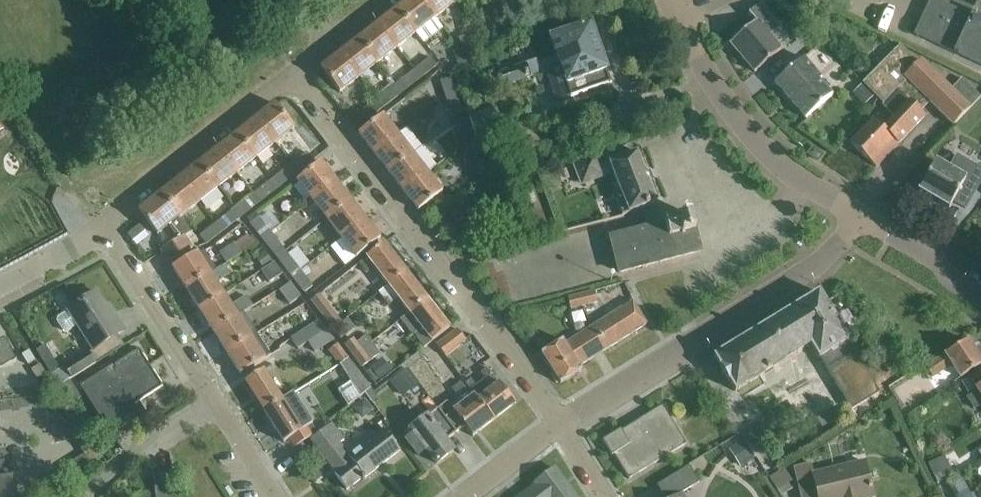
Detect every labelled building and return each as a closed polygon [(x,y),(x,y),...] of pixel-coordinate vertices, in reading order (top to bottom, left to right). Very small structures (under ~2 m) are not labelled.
[(397,10),(416,34),(416,33),(424,43),(442,29),(434,19),(435,19),(420,0),(409,0),(397,10)] [(435,19),(454,4),(451,0),(420,0),(435,19)] [(978,0),(973,10),(952,0),(931,0),(914,36),(980,67),(980,2),(978,0)] [(754,73),(780,51),(768,37),(779,27),(760,4),(748,14),(756,23),(730,45),(754,73)] [(416,34),(397,10),(378,24),(397,48),(416,34)] [(378,24),(359,39),(378,63),(397,48),(378,24)] [(571,98),(610,84),(590,27),(551,41),(557,57),(538,64),(537,60),(491,76),(496,90),(560,67),(571,98)] [(459,39),(466,59),(476,56),(469,36),(459,39)] [(359,39),(340,54),(359,78),(364,84),(373,76),(368,71),(378,63),(359,39)] [(850,143),(875,168),(893,150),(892,150),(897,145),(924,118),(919,113),(929,102),(953,126),(980,99),(962,80),(951,91),(922,62),(919,65),(900,47),(863,85),(883,105),(882,106),(894,119),(883,130),(873,120),(850,143)] [(359,78),(340,54),(321,69),(339,93),(359,78)] [(476,56),(466,59),(457,62),(461,71),(479,65),(476,56)] [(430,58),(414,70),(421,78),(436,66),(430,58)] [(805,119),(831,96),(818,81),(821,79),(803,59),(774,84),(805,119)] [(421,78),(414,70),(399,83),(405,91),(421,78)] [(447,101),(457,98),(450,79),(441,82),(447,101)] [(862,86),(853,94),(864,107),(873,98),(862,86)] [(376,100),(382,108),(398,96),(392,88),(376,100)] [(463,117),(457,98),(447,101),(453,120),(463,117)] [(382,108),(376,100),(360,113),(367,121),(382,108)] [(275,105),(256,120),(274,144),(294,128),(275,105)] [(477,138),(501,130),(494,109),(470,118),(477,138)] [(374,154),(398,135),(383,116),(359,134),(374,154)] [(274,144),(256,120),(237,135),(256,159),(274,144)] [(463,147),(472,144),(466,125),(456,128),(463,147)] [(256,159),(237,135),(218,149),(237,173),(256,159)] [(398,135),(374,154),(388,173),(413,154),(398,135)] [(472,144),(463,147),(469,165),(478,162),(472,144)] [(413,154),(388,173),(403,192),(427,173),(435,167),(421,148),(413,154)] [(218,149),(199,164),(218,189),(237,173),(218,149)] [(291,165),(297,173),(313,161),(307,153),(291,165)] [(622,217),(654,204),(657,203),(637,153),(601,167),(596,154),(572,164),(579,182),(603,172),(605,177),(613,174),(622,196),(615,198),(622,217)] [(919,193),(948,210),(953,202),(965,209),(978,187),(980,182),(980,171),(955,156),(947,170),(936,163),(919,193)] [(547,160),(537,163),(539,170),(549,167),(547,160)] [(312,201),(336,182),(321,163),(297,181),(312,201)] [(199,164),(180,179),(199,203),(218,189),(199,164)] [(297,173),(291,165),(275,177),(282,185),(297,173)] [(442,192),(427,173),(403,192),(418,211),(442,192)] [(180,179),(161,194),(180,218),(199,203),(180,179)] [(351,201),(336,182),(312,201),(327,220),(351,201)] [(269,183),(253,195),(259,203),(275,191),(269,183)] [(180,218),(161,194),(139,211),(157,236),(169,227),(177,241),(161,251),(169,264),(193,250),(190,245),(197,240),(191,233),(180,218)] [(243,215),(259,203),(253,195),(237,207),(243,215)] [(351,201),(327,220),(341,239),(365,220),(351,201)] [(463,205),(453,213),(460,223),(470,216),(463,205)] [(231,212),(215,224),(221,232),(237,220),(231,212)] [(700,253),(697,244),(692,222),(690,216),(664,222),(665,226),(610,239),(619,274),(700,253)] [(263,240),(271,234),(259,218),(251,224),(263,240)] [(380,239),(365,220),(341,239),(356,258),(380,239)] [(221,232),(215,224),(199,237),(205,244),(221,232)] [(271,234),(263,240),(275,255),(283,249),(271,234)] [(234,244),(219,253),(226,264),(254,246),(247,235),(234,244)] [(388,286),(405,272),(384,245),(366,258),(367,259),(359,265),(366,274),(374,268),(388,286)] [(298,248),(288,256),(295,264),(300,271),(305,267),(309,264),(298,248)] [(186,290),(216,271),(204,251),(198,255),(197,253),(172,269),(186,290)] [(264,252),(255,258),(263,269),(272,263),(264,252)] [(292,277),(300,271),(295,264),(288,256),(280,262),(292,277)] [(273,264),(261,272),(267,283),(280,275),(273,264)] [(216,271),(186,290),(199,311),(225,295),(216,281),(220,278),(221,280),(229,275),(223,266),(216,271)] [(305,267),(300,271),(305,278),(310,274),(305,267)] [(300,271),(292,277),(304,293),(312,287),(305,278),(300,271)] [(405,272),(388,286),(378,294),(388,306),(398,299),(409,314),(427,300),(405,272)] [(290,305),(300,297),(290,284),(279,292),(290,305)] [(122,332),(97,292),(57,318),(57,322),(63,331),(67,332),(78,325),(94,350),(122,332)] [(583,305),(596,302),(594,292),(581,295),(583,305)] [(850,411),(878,394),(847,342),(848,341),(819,293),(713,357),(719,367),(718,368),(728,383),(729,382),(734,392),(809,346),(818,360),(819,359),(850,411)] [(225,295),(199,311),(213,332),(238,316),(243,313),(253,307),(246,296),(231,305),(225,295)] [(319,295),(311,301),(323,315),(333,329),(341,322),(331,309),(319,295)] [(570,308),(583,305),(581,295),(567,298),(570,308)] [(427,300),(409,314),(421,328),(413,334),(423,348),(449,328),(427,300)] [(607,349),(646,324),(632,302),(592,327),(607,349)] [(243,313),(238,316),(213,332),(226,353),(256,334),(243,313)] [(291,339),(298,349),(308,343),(326,331),(318,322),(291,339)] [(562,341),(540,355),(559,384),(581,371),(580,369),(582,367),(580,366),(607,349),(592,327),(564,344),(562,341)] [(445,357),(466,341),(457,330),(436,345),(445,357)] [(326,331),(308,343),(314,352),(332,340),(326,331)] [(21,354),(10,332),(0,337),(0,355),(4,363),(21,354)] [(270,356),(256,334),(226,353),(240,375),(270,356)] [(354,356),(371,342),(366,336),(356,343),(353,339),(346,345),(354,356)] [(29,350),(39,372),(60,363),(49,340),(29,350)] [(959,378),(980,364),(966,341),(924,368),(931,378),(951,365),(959,378)] [(371,342),(354,356),(363,367),(380,353),(371,342)] [(340,365),(347,359),(337,345),(329,351),(340,365)] [(125,410),(162,387),(138,350),(114,365),(115,366),(82,387),(112,433),(131,420),(125,410)] [(59,386),(95,363),(88,351),(51,375),(59,386)] [(347,359),(340,365),(350,380),(358,373),(347,359)] [(380,360),(369,368),(378,380),(390,371),(380,360)] [(419,384),(407,368),(390,382),(401,397),(419,384)] [(465,384),(473,395),(493,420),(514,404),(487,368),(480,373),(485,379),(475,386),(471,380),(465,384)] [(959,383),(968,396),(965,397),(973,409),(980,404),(980,369),(959,383)] [(264,413),(293,395),(293,394),(283,401),(264,371),(245,382),(264,413)] [(358,373),(350,380),(360,397),(370,389),(358,373)] [(459,383),(451,390),(456,397),(465,390),(459,383)] [(293,395),(264,413),(283,443),(290,439),(296,449),(311,440),(318,434),(312,425),(293,395)] [(493,420),(473,395),(453,411),(446,402),(437,409),(455,433),(464,426),(471,436),(493,420)] [(363,400),(352,409),(361,420),(372,411),(363,400)] [(629,480),(686,445),(662,406),(621,431),(621,430),(602,441),(612,456),(614,455),(629,480)] [(455,433),(437,409),(410,429),(414,435),(406,441),(418,456),(425,450),(436,464),(451,452),(444,442),(455,433)] [(364,478),(399,451),(383,430),(349,457),(339,444),(344,440),(332,424),(318,434),(311,440),(337,473),(334,474),(347,491),(363,478),(364,478)] [(743,441),(729,450),(740,468),(755,459),(743,441)] [(84,454),(62,468),(70,479),(91,466),(86,457),(84,454)] [(936,484),(952,476),(943,457),(927,464),(936,484)] [(793,468),(800,496),(873,496),(865,462),(813,475),(811,464),(793,468)] [(664,496),(683,496),(681,494),(699,483),(689,466),(657,486),(664,496)] [(554,468),(535,483),(536,485),(520,496),(576,496),(554,468)] [(152,475),(156,496),(177,496),(173,472),(152,475)] [(14,475),(0,478),(0,496),(17,496),(14,475)] [(952,483),(959,496),(972,496),(963,478),(952,483)]
